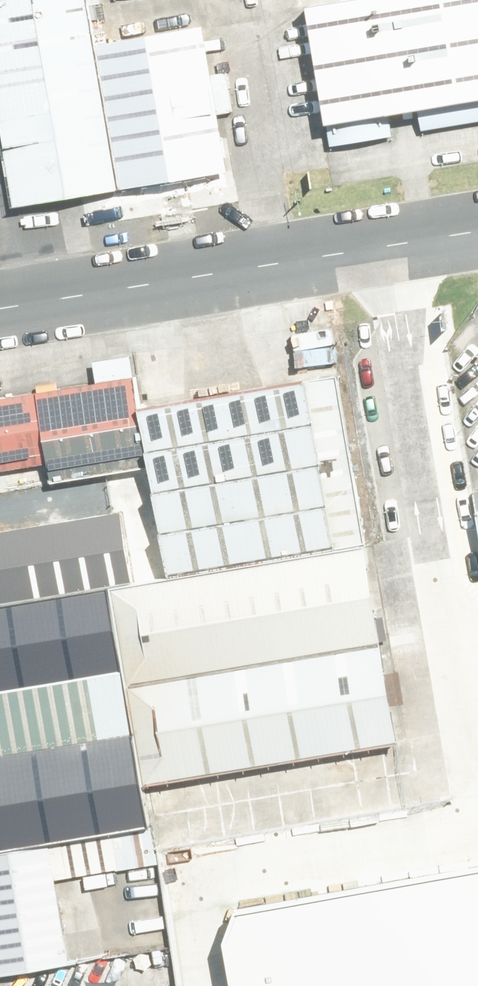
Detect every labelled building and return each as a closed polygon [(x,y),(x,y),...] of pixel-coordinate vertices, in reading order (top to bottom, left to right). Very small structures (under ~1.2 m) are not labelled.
[(106,186),(82,42),(75,0),(0,0),(0,202),(106,186)] [(317,116),(477,91),(477,0),(306,0),(299,1),(317,116)] [(210,169),(186,25),(82,42),(106,186),(210,169)] [(314,372),(129,401),(156,571),(341,542),(314,372)] [(0,396),(0,467),(28,462),(30,479),(130,463),(116,378),(0,396)] [(459,502),(469,569),(477,567),(477,499),(459,502)] [(0,526),(0,595),(118,577),(108,509),(0,526)] [(357,541),(98,581),(113,678),(372,637),(357,541)] [(0,601),(0,683),(107,666),(95,586),(0,601)] [(372,637),(113,678),(121,728),(130,787),(390,747),(372,637)] [(0,747),(0,845),(34,840),(136,824),(130,787),(121,728),(0,747)] [(0,845),(0,965),(53,957),(34,840),(0,845)] [(226,911),(238,985),(477,985),(477,864),(226,911)]
